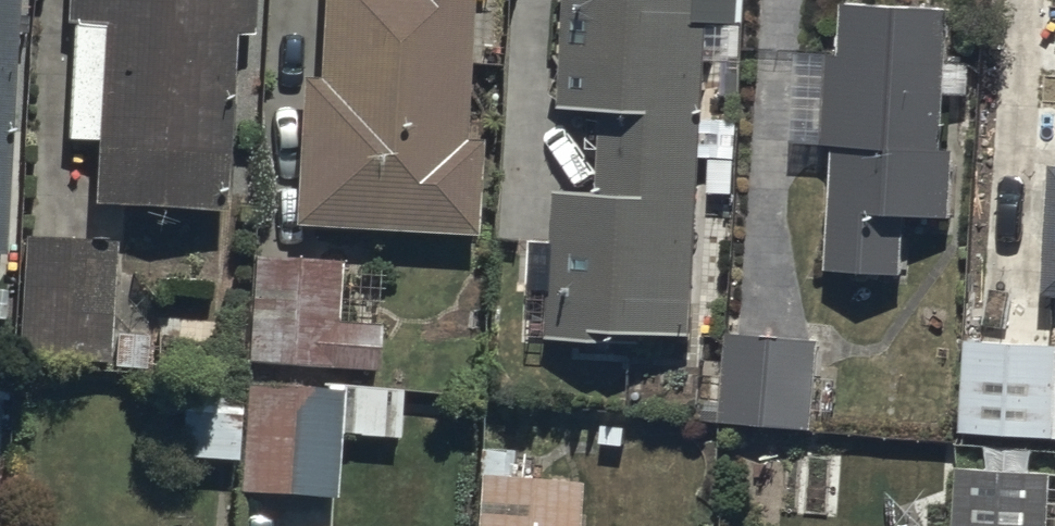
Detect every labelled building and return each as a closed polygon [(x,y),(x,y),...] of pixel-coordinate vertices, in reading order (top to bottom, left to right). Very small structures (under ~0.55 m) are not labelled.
[(10,265),(20,0),(0,0),(0,264),(10,265)] [(233,46),(254,46),(256,0),(71,0),(69,39),(110,41),(103,218),(226,223),(233,46)] [(466,149),(472,0),(327,0),(323,91),(306,91),(301,240),(333,241),(463,246),(482,246),(486,150),(466,149)] [(565,118),(606,119),(603,197),(557,196),(551,346),(598,347),(696,351),(708,32),(749,34),(750,0),(570,0),(565,118)] [(843,7),(833,281),(909,284),(911,232),(942,233),(950,11),(919,9),(843,7)] [(1051,172),(1046,303),(1054,303),(1054,172),(1051,172)] [(115,251),(25,247),(20,366),(111,370),(115,251)] [(344,271),(255,267),(251,374),(340,377),(344,271)] [(823,348),(729,345),(726,436),(820,440),(823,348)] [(963,442),(1054,446),(1054,353),(967,350),(963,442)] [(345,399),(245,395),(240,508),(340,513),(345,399)] [(962,474),(960,525),(1050,525),(1052,478),(962,474)] [(482,482),(480,525),(580,525),(581,486),(482,482)]
